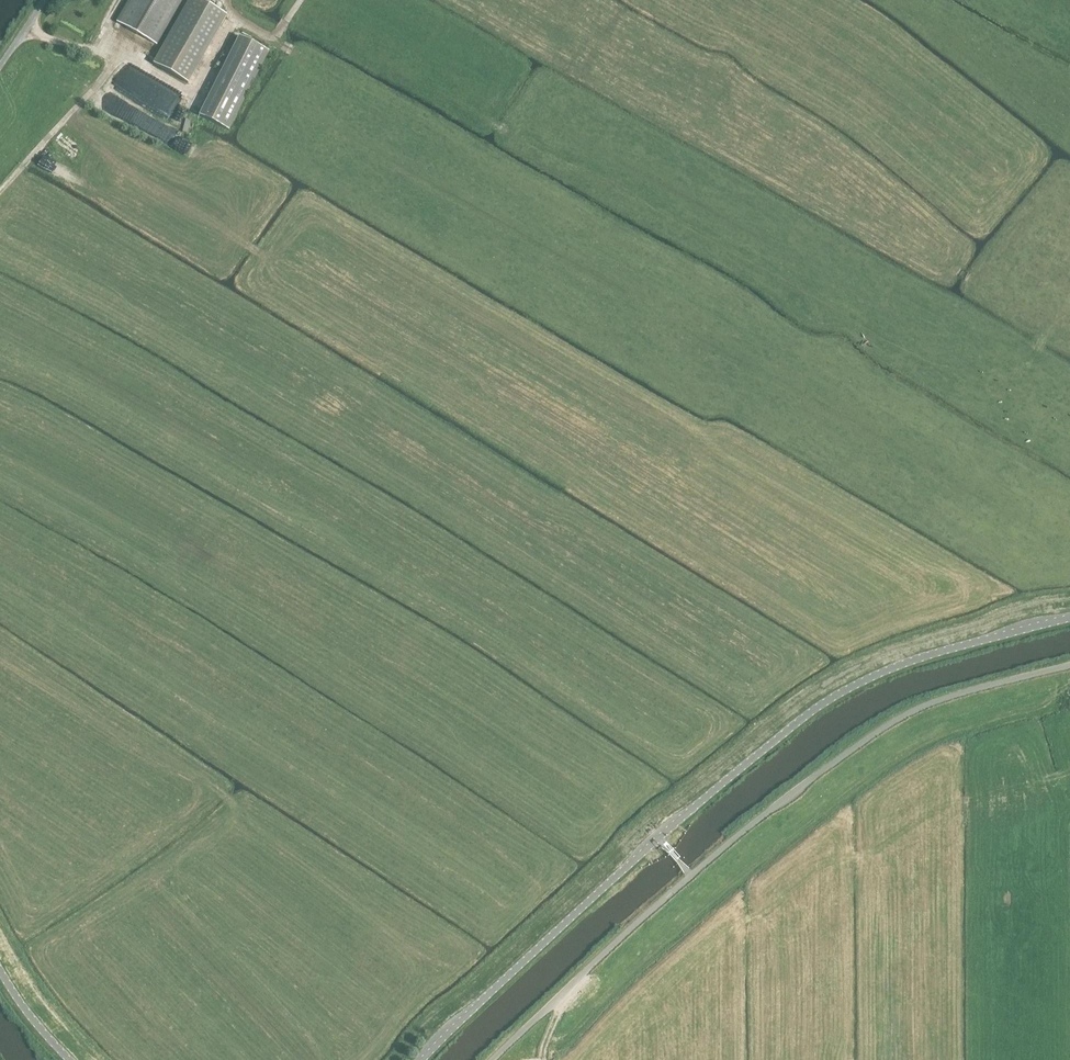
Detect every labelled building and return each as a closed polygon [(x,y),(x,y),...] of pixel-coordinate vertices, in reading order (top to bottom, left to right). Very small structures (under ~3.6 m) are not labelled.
[(116,22),(157,45),(183,0),(129,0),(116,22)] [(154,64),(188,84),(226,16),(198,0),(190,0),(154,64)] [(199,116),(229,131),(269,52),(239,37),(199,116)] [(137,102),(143,105),(146,100),(147,100),(150,95),(143,91),(137,102)]
